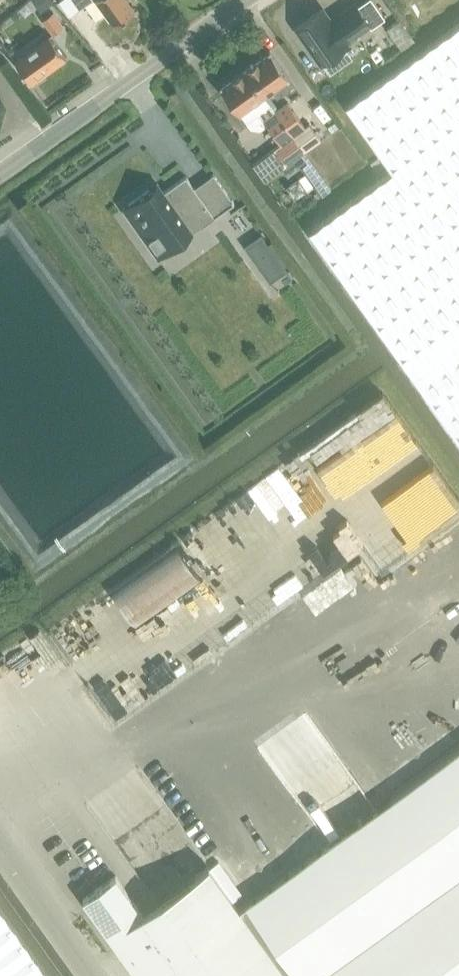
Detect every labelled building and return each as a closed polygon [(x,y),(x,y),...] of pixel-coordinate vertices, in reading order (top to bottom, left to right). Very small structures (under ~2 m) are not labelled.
[(41,12),(53,2),(52,0),(32,0),(41,12)] [(84,4),(95,19),(106,12),(114,23),(134,9),(128,0),(90,0),(84,4)] [(296,27),(321,62),(347,43),(346,40),(368,24),(370,27),(384,17),(372,0),(365,0),(357,6),(354,3),(331,20),(323,8),(296,27)] [(53,11),(42,19),(53,34),(64,26),(53,11)] [(309,228),(458,438),(458,22),(433,40),(382,77),(379,79),(371,85),(345,103),(393,169),(309,228)] [(50,35),(15,60),(32,83),(46,73),(45,70),(65,56),(50,35)] [(270,51),(245,68),(264,95),(272,89),(276,96),(286,90),(281,83),(289,77),(270,51)] [(245,68),(221,86),(240,112),(249,127),(259,129),(266,124),(280,144),(270,151),(255,161),(267,177),(281,167),(282,168),(287,175),(300,166),(320,196),(331,188),(305,152),(276,111),(264,95),(245,68)] [(288,102),(276,111),(305,152),(317,143),(321,140),(309,123),(305,126),(288,102)] [(158,183),(123,208),(159,255),(234,202),(213,173),(194,187),(186,175),(163,191),(158,183)] [(261,234),(244,246),(270,282),(286,270),(283,267),(288,264),(271,241),(267,244),(261,234)] [(393,560),(458,515),(458,496),(436,463),(362,515),(393,560)] [(331,497),(315,496),(314,509),(330,510),(331,497)] [(173,542),(110,587),(136,625),(201,579),(173,542)] [(12,570),(0,553),(0,578),(12,570)] [(82,898),(137,975),(318,975),(229,850),(141,912),(115,875),(82,898)] [(0,929),(0,975),(34,975),(0,929)]
